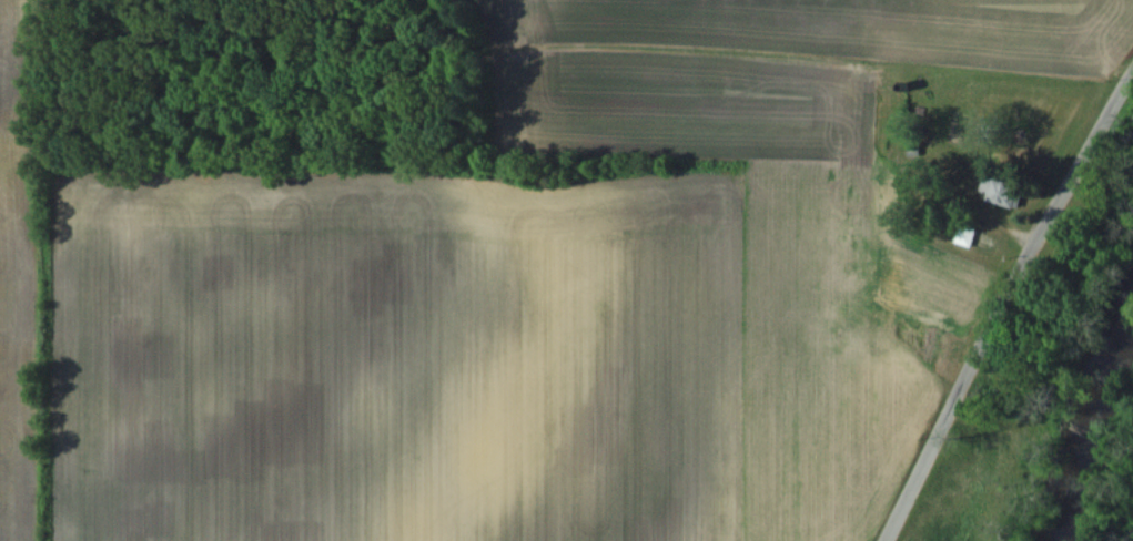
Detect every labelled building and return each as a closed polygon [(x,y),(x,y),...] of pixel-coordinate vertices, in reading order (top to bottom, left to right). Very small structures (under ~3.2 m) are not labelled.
[(1018,208),(1025,187),(985,173),(978,195),(1018,208)]
